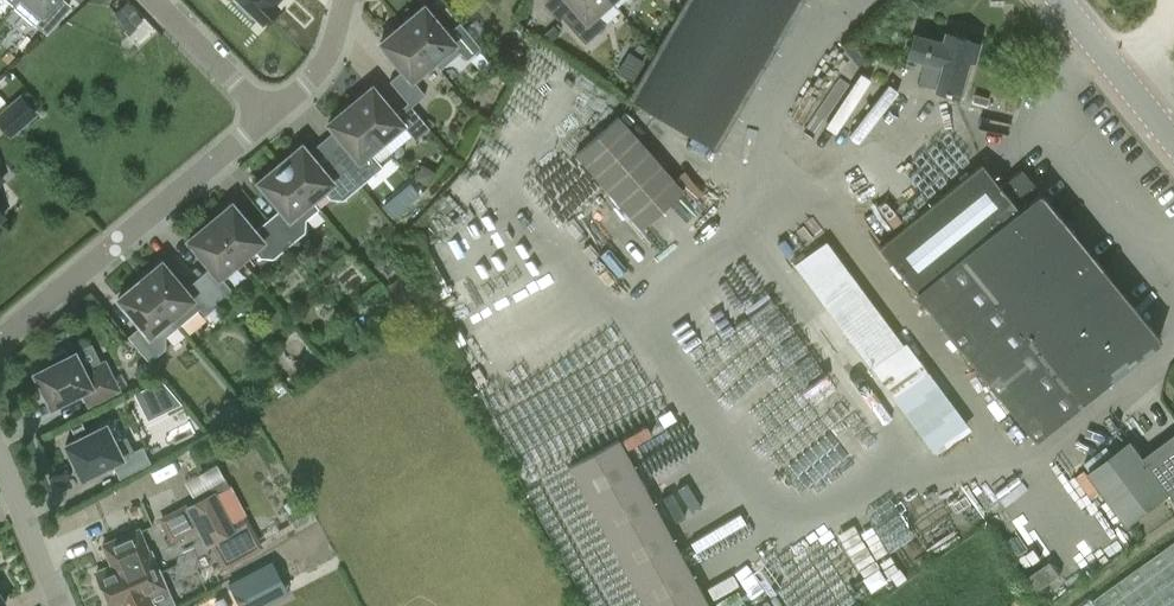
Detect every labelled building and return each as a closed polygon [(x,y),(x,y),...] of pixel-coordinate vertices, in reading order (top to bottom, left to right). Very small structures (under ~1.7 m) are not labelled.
[(15,5),(47,33),(68,10),(57,0),(20,0),(15,5)] [(252,16),(256,13),(263,20),(279,4),(275,1),(276,0),(242,0),(239,3),(252,16)] [(573,5),(562,15),(585,42),(606,23),(597,13),(611,0),(569,0),(573,5)] [(802,0),(683,0),(627,96),(716,148),(802,0)] [(424,5),(403,23),(434,60),(454,43),(467,58),(482,47),(460,21),(447,32),(424,5)] [(408,102),(412,105),(426,93),(413,78),(434,60),(403,23),(381,41),(403,69),(390,80),(408,102)] [(874,50),(860,34),(845,47),(858,64),(874,50)] [(944,43),(914,35),(909,54),(944,63),(937,88),(963,95),(967,81),(963,73),(968,56),(973,58),(977,43),(946,35),(944,43)] [(373,85),(351,103),(382,141),(403,123),(416,139),(430,127),(412,105),(408,102),(395,112),(373,85)] [(21,94),(0,111),(0,123),(11,137),(38,113),(21,94)] [(338,160),(360,185),(383,166),(370,150),(382,141),(351,103),(329,122),(352,149),(338,160)] [(574,151),(638,224),(681,187),(617,114),(574,151)] [(302,143),(280,162),(319,208),(320,207),(312,198),(323,189),(330,197),(344,198),(360,185),(338,160),(325,171),(302,143)] [(983,161),(879,245),(1035,437),(1159,336),(1022,168),(1002,185),(983,161)] [(268,218),(289,244),(305,230),(307,218),(319,208),(280,162),(259,180),(281,207),(268,218)] [(232,202),(210,220),(241,257),(253,247),(260,256),(273,257),(289,244),(268,218),(255,229),(232,202)] [(198,277),(219,302),(234,290),(221,275),(241,257),(210,220),(188,239),(211,266),(198,277)] [(447,287),(420,236),(403,245),(429,295),(447,287)] [(901,342),(826,241),(794,262),(870,365),(936,453),(970,427),(904,341),(901,342)] [(219,302),(198,277),(185,288),(162,260),(140,279),(177,323),(198,305),(205,314),(219,302)] [(177,323),(140,279),(118,297),(141,324),(128,335),(149,361),(165,347),(165,333),(177,323)] [(120,389),(112,373),(105,359),(84,370),(75,352),(35,372),(51,405),(81,390),(88,405),(120,389)] [(119,477),(151,461),(143,445),(122,455),(106,423),(66,443),(82,477),(112,462),(119,477)] [(1170,491),(1173,495),(1173,432),(1144,455),(1131,439),(1088,471),(1127,523),(1170,491)] [(612,437),(570,468),(643,605),(706,605),(612,437)] [(207,544),(215,540),(227,563),(260,545),(247,522),(232,531),(212,494),(166,519),(175,535),(196,524),(207,544)] [(147,552),(138,531),(102,547),(111,567),(110,568),(112,572),(98,578),(109,605),(123,599),(125,605),(143,605),(148,604),(145,596),(165,588),(149,551),(147,552)] [(1077,605),(1173,605),(1173,536),(1138,562),(1077,605)] [(287,587),(272,560),(229,583),(241,605),(251,605),(287,587)] [(1060,573),(1051,560),(1028,576),(1036,589),(1060,573)]
